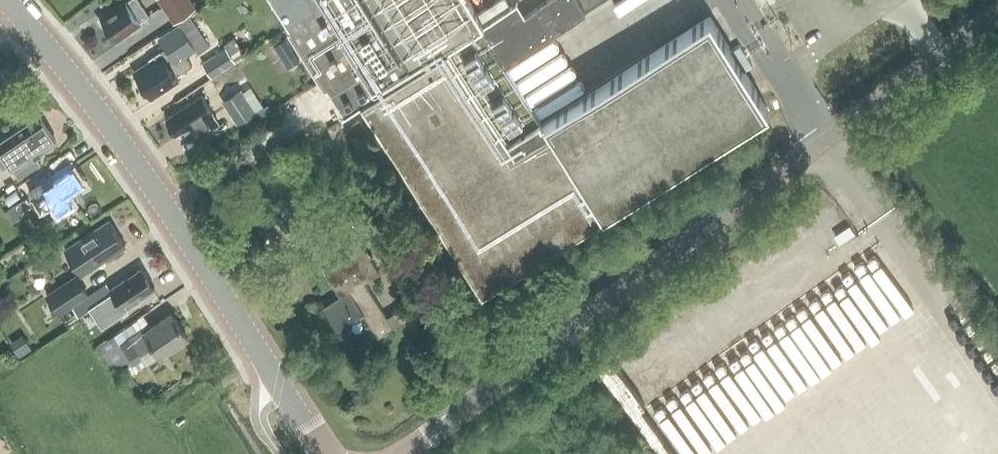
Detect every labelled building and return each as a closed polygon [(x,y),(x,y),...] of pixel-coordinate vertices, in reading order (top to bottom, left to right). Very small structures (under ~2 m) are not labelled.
[(145,14),(135,0),(128,0),(101,19),(108,29),(104,31),(110,39),(113,36),(115,39),(138,23),(136,21),(145,14)] [(173,23),(197,8),(192,0),(158,0),(173,23)] [(293,33),(287,37),(316,84),(323,80),(343,111),(361,100),(483,291),(604,214),(769,109),(710,16),(545,121),(546,123),(544,125),(509,70),(506,65),(505,64),(561,29),(585,14),(585,13),(577,0),(550,0),(526,15),(525,15),(517,2),(511,7),(484,24),(483,22),(477,13),(469,0),(273,0),(293,33)] [(638,0),(617,0),(607,6),(612,15),(638,0)] [(183,56),(195,47),(199,52),(210,45),(191,18),(158,41),(165,51),(150,61),(151,63),(134,75),(150,98),(173,82),(171,81),(176,78),(174,75),(189,65),(183,56)] [(226,48),(202,63),(211,77),(235,62),(226,48)] [(549,69),(575,60),(571,51),(546,61),(549,69)] [(10,78),(0,65),(0,86),(10,78)] [(242,89),(222,101),(237,125),(257,113),(252,103),(258,100),(249,85),(242,90),(242,89)] [(165,119),(176,135),(188,127),(196,138),(217,124),(210,113),(211,113),(200,97),(190,104),(189,103),(178,110),(179,111),(165,119)] [(0,142),(0,165),(2,168),(11,163),(20,177),(41,163),(36,155),(43,150),(42,149),(55,140),(52,136),(54,135),(48,126),(46,127),(38,115),(23,126),(22,125),(9,133),(10,135),(0,142)] [(78,204),(71,193),(85,184),(70,163),(45,179),(46,181),(36,187),(57,218),(78,204)] [(372,233),(358,211),(333,227),(350,254),(324,271),(338,293),(322,304),(339,330),(364,314),(378,336),(398,323),(409,340),(422,331),(405,304),(387,316),(364,281),(379,272),(359,241),(372,233)] [(109,221),(65,249),(81,275),(125,246),(109,221)] [(142,298),(141,297),(154,289),(142,269),(110,289),(107,284),(72,306),(78,316),(99,302),(108,315),(121,307),(122,309),(133,302),(134,304),(139,303),(142,298)] [(58,315),(89,294),(76,274),(45,295),(58,315)] [(146,329),(144,326),(137,330),(132,323),(98,345),(114,369),(120,365),(128,376),(187,336),(172,313),(146,329)]
